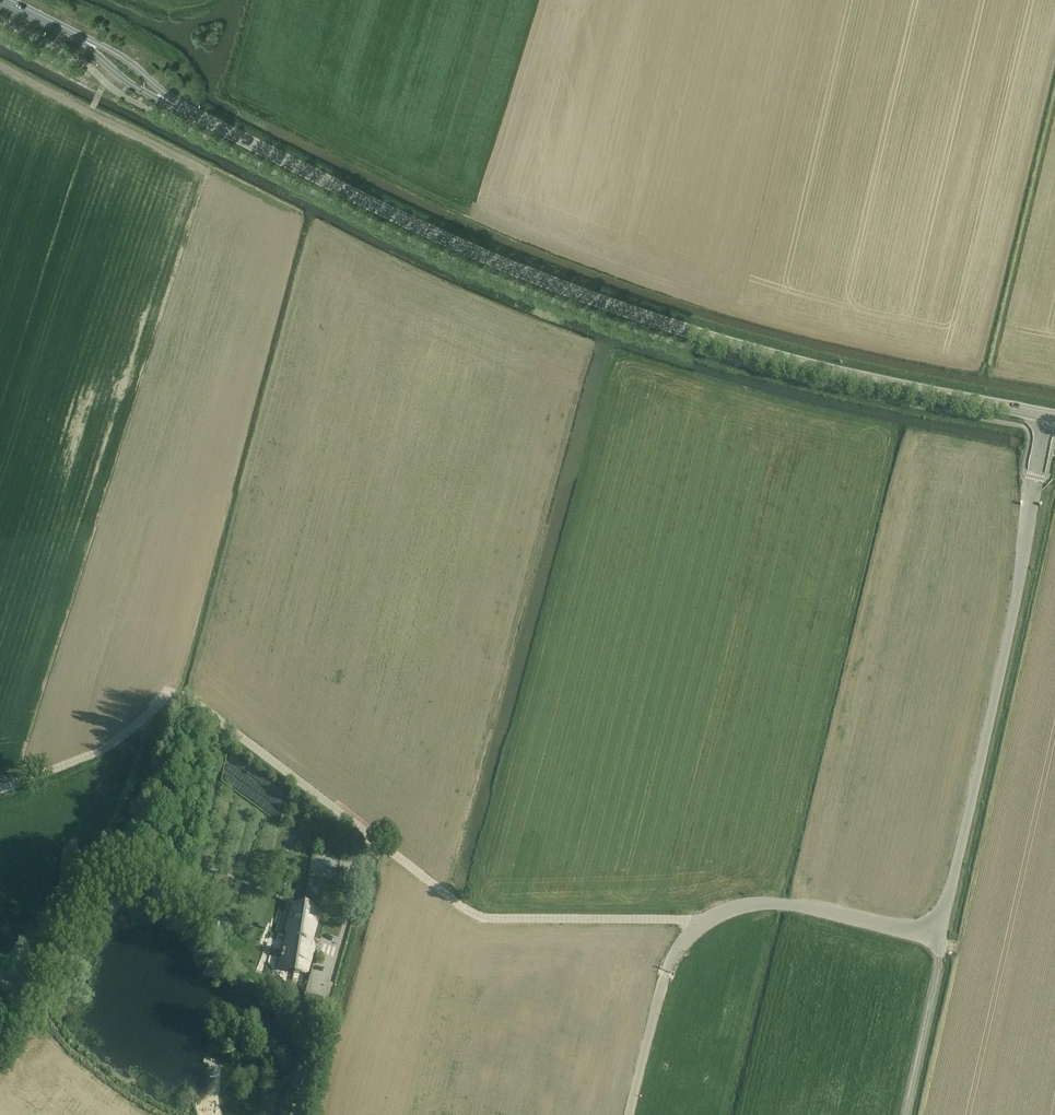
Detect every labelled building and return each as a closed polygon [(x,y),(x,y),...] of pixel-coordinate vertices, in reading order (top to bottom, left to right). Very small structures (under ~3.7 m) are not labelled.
[(167,725),(167,713),(159,714),(160,726),(167,725)] [(313,911),(303,910),(301,910),(301,908),(287,905),(280,930),(289,933),(284,950),(283,950),(280,958),(282,958),(279,967),(288,969),(290,965),(295,967),(294,971),(306,974),(313,948),(309,947),(318,914),(313,911)]
